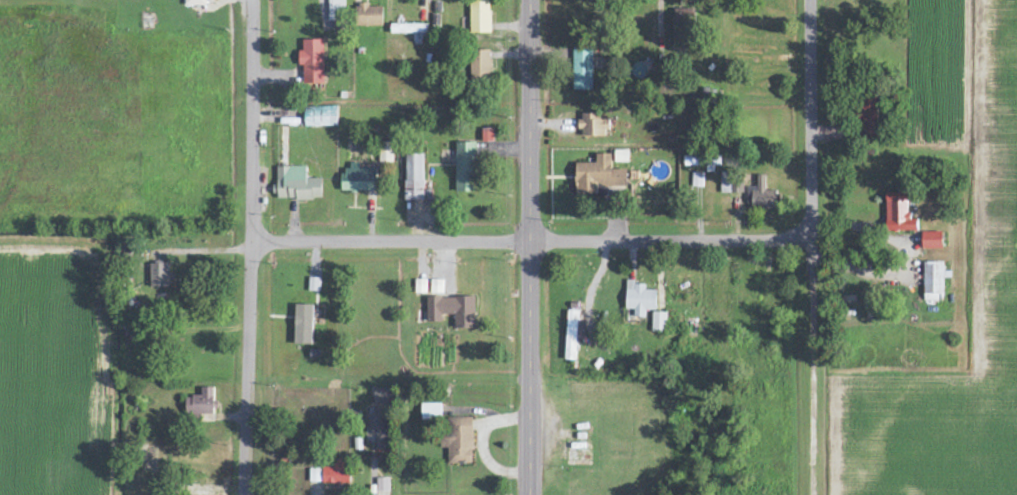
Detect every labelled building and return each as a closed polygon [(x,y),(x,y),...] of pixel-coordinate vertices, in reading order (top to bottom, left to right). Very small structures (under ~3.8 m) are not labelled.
[(328,21),(344,21),(343,0),(328,0),(328,21)] [(491,34),(490,0),(469,0),(470,34),(491,34)] [(383,7),(357,6),(356,27),(383,27),(383,7)] [(427,25),(390,25),(390,34),(427,35),(427,25)] [(302,41),(302,52),(297,52),(298,67),(302,67),(303,85),(324,84),(323,40),(302,41)] [(572,91),(592,92),(593,49),(573,49),(572,91)] [(491,52),(471,51),(470,77),(490,77),(491,52)] [(879,139),(877,98),(860,99),(861,140),(879,139)] [(304,128),(338,127),(337,107),(303,108),(304,128)] [(599,115),(580,115),(580,138),(608,137),(608,121),(599,121),(599,115)] [(481,129),(482,143),(493,143),(493,129),(481,129)] [(475,144),(455,144),(455,193),(476,193),(475,144)] [(404,202),(423,202),(424,155),(405,154),(404,202)] [(611,170),(611,156),(596,155),(596,164),(575,164),(575,195),(605,196),(605,187),(626,188),(627,171),(611,170)] [(684,167),(701,167),(701,157),(684,157),(684,167)] [(376,193),(376,170),(358,170),(359,164),(350,164),(349,172),(341,172),(341,192),(376,193)] [(305,167),(275,168),(275,201),(322,200),(321,180),(306,180),(305,167)] [(704,174),(692,174),(692,187),(703,187),(704,174)] [(765,176),(757,176),(757,188),(747,187),(746,204),(753,204),(753,209),(777,210),(777,192),(765,191),(765,176)] [(887,232),(917,232),(917,220),(909,221),(908,193),(886,194),(887,232)] [(942,250),(942,233),(922,233),(922,250),(942,250)] [(944,264),(924,263),(923,302),(943,302),(944,264)] [(168,265),(149,265),(150,289),(169,289),(168,265)] [(426,281),(415,281),(415,294),(426,294),(426,281)] [(646,311),(656,311),(656,291),(645,291),(645,284),(626,284),(625,310),(634,310),(634,318),(645,318),(646,311)] [(426,298),(426,323),(441,323),(441,316),(455,316),(455,329),(475,329),(475,299),(426,298)] [(293,345),(312,346),(313,306),(294,306),(293,345)] [(577,312),(567,312),(565,361),(575,362),(577,312)] [(666,313),(652,313),(652,333),(666,333),(666,313)] [(214,387),(201,388),(201,396),(185,396),(185,415),(215,414),(214,387)] [(441,404),(422,404),(421,420),(441,420),(441,404)] [(375,450),(389,450),(388,424),(385,424),(385,410),(366,410),(367,437),(375,437),(375,450)] [(473,464),(472,418),(444,418),(444,449),(448,449),(448,464),(473,464)] [(309,468),(309,483),(348,484),(349,459),(330,459),(330,468),(309,468)] [(377,491),(389,491),(390,479),(377,478),(377,491)]
